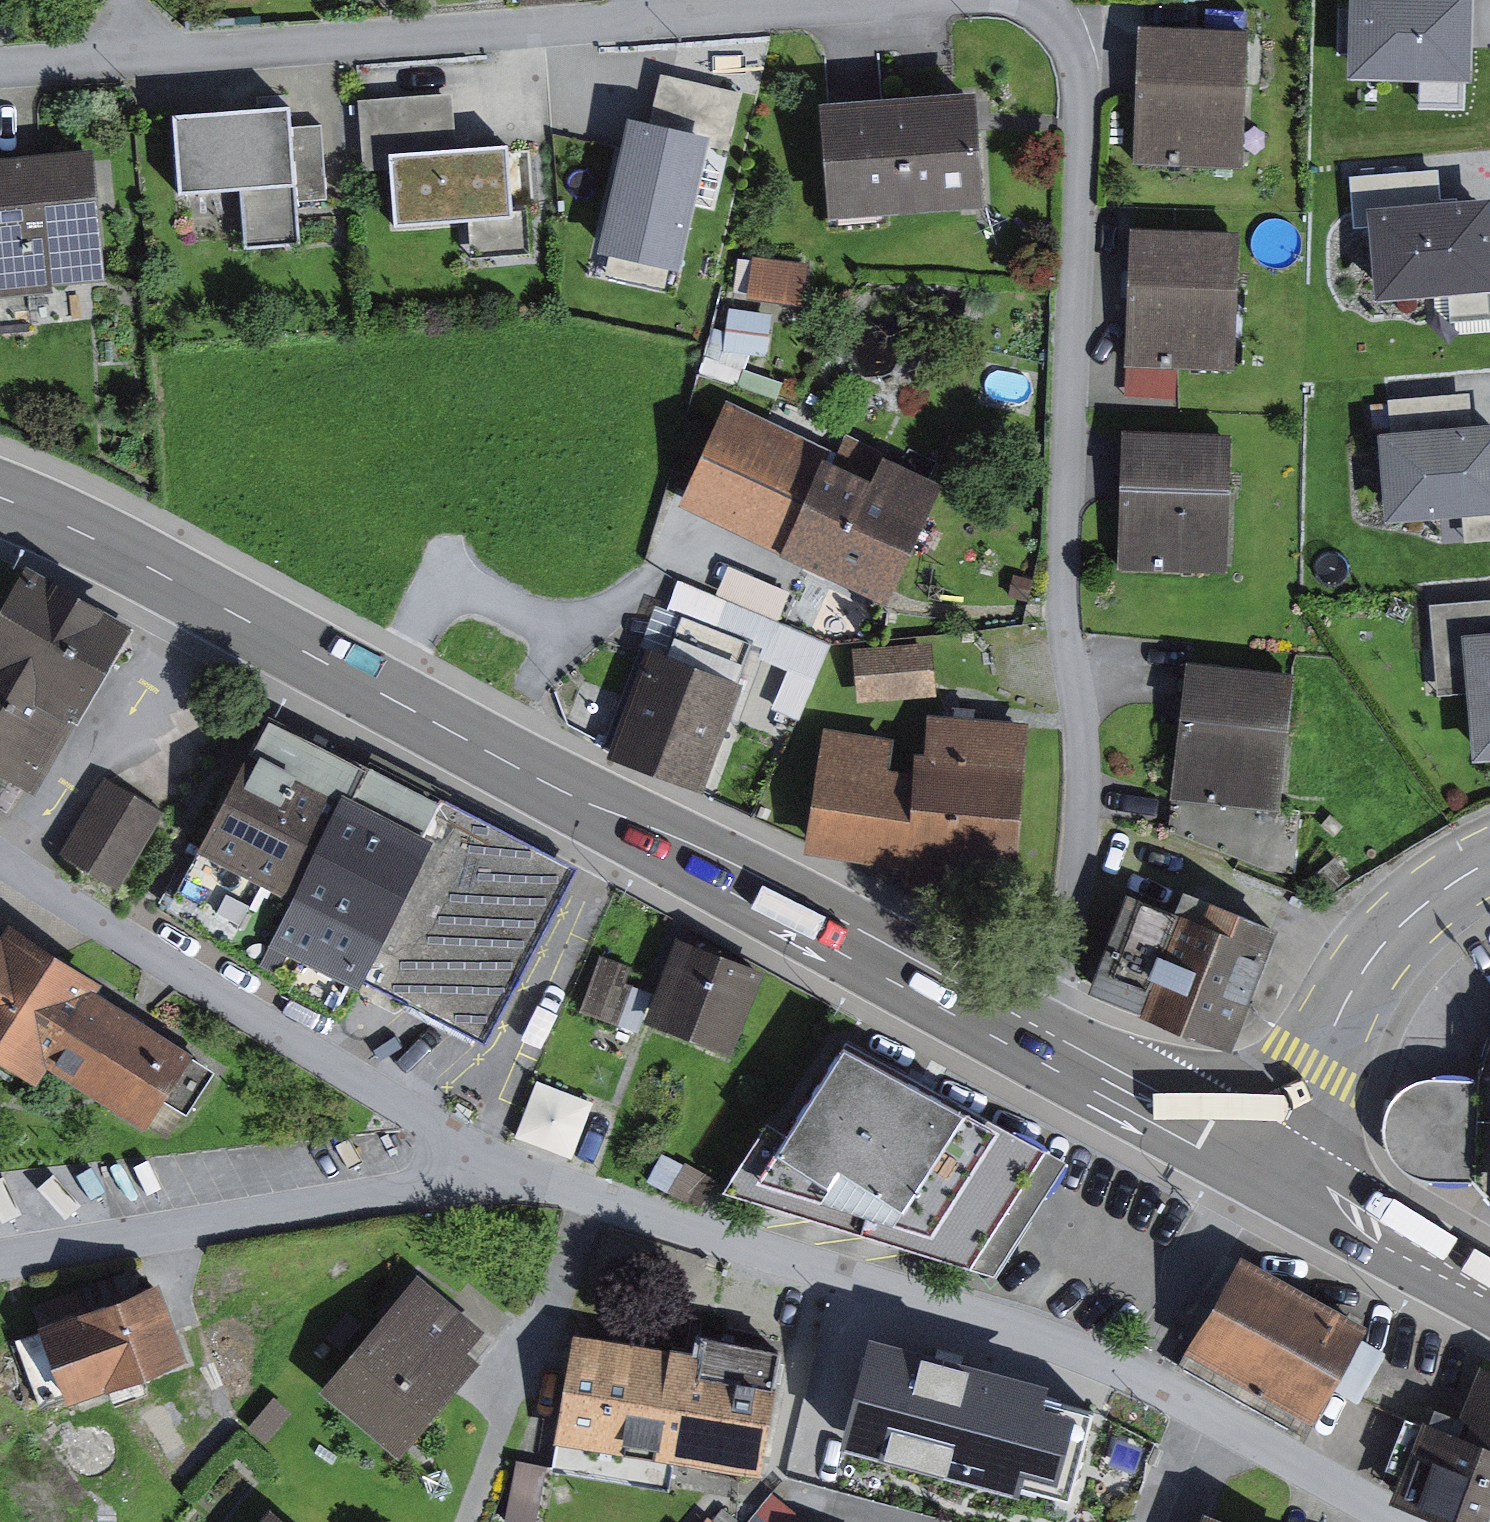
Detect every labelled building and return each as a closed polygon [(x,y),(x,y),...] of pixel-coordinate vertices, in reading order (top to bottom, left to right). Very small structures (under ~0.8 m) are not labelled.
[(1349,74),(1425,76),(1471,76),(1473,0),(1351,0),(1349,74)] [(1252,27),(1142,24),(1140,97),(1139,162),(1248,164),(1252,27)] [(625,116),(592,251),(678,272),(708,150),(727,154),(742,93),(664,74),(657,102),(652,122),(625,116)] [(1471,76),(1425,76),(1424,105),(1470,106),(1471,76)] [(387,149),(476,143),(475,132),(461,133),(457,90),(363,97),(368,168),(389,166),(387,149)] [(855,98),(821,100),(827,224),(993,216),(987,92),(855,98)] [(288,124),(287,103),(170,111),(175,189),(241,184),(292,180),(288,124)] [(318,122),(288,124),(292,180),(294,200),(324,197),(318,122)] [(538,148),(506,150),(505,140),(476,143),(387,149),(389,166),(393,221),(469,216),(472,256),(534,251),(531,211),(543,211),(538,148)] [(91,153),(0,159),(0,300),(100,293),(91,153)] [(1448,198),(1446,166),(1356,173),(1360,224),(1371,223),(1369,205),(1448,198)] [(292,180),(241,184),(246,245),(297,241),(294,200),(292,180)] [(1369,205),(1371,223),(1377,296),(1454,290),(1457,318),(1489,316),(1489,195),(1448,198),(1369,205)] [(1245,228),(1134,225),(1130,365),(1241,367),(1245,228)] [(816,260),(759,254),(754,297),(811,303),(816,260)] [(1393,396),(1396,428),(1479,422),(1477,389),(1393,396)] [(880,602),(949,474),(893,444),(876,474),(725,393),(673,490),(880,602)] [(1380,430),(1387,518),(1469,511),(1489,509),(1489,421),(1479,422),(1396,428),(1380,430)] [(1236,431),(1126,429),(1122,567),(1233,570),(1236,431)] [(1469,511),(1471,540),(1489,538),(1489,509),(1469,511)] [(137,632),(27,559),(0,600),(0,773),(30,793),(137,632)] [(1435,602),(1441,687),(1468,685),(1464,631),(1489,629),(1489,597),(1435,602)] [(1464,631),(1468,685),(1474,758),(1489,757),(1489,629),(1464,631)] [(937,640),(860,647),(865,700),(942,693),(937,640)] [(750,678),(651,644),(614,752),(712,786),(750,678)] [(1300,672),(1190,660),(1175,798),(1179,799),(1286,810),(1300,672)] [(1022,867),(1036,726),(935,716),(928,786),(898,783),(902,737),(822,729),(811,847),(1022,867)] [(339,1016),(359,977),(485,1041),(575,871),(270,718),(168,911),(339,1016)] [(173,806),(126,777),(79,851),(126,881),(173,806)] [(1276,868),(1306,871),(1312,812),(1286,810),(1179,799),(1176,830),(1276,868)] [(1092,984),(1237,1039),(1282,926),(1184,888),(1175,910),(1126,891),(1092,984)] [(7,922),(0,934),(0,1062),(38,1086),(49,1068),(97,991),(103,983),(7,922)] [(729,1052),(759,978),(681,946),(651,1020),(729,1052)] [(627,970),(602,960),(583,1011),(615,1023),(629,989),(621,986),(627,970)] [(194,1052),(97,991),(49,1068),(146,1128),(194,1052)] [(1481,1077),(1433,1075),(1408,1083),(1391,1100),(1382,1126),(1389,1151),(1409,1169),(1442,1182),(1483,1180),(1489,1194),(1489,1047),(1481,1077)] [(1044,1154),(845,1052),(789,1141),(768,1126),(723,1193),(968,1270),(1044,1154)] [(1365,1341),(1233,1261),(1179,1350),(1311,1430),(1365,1341)] [(489,1329),(422,1272),(320,1390),(399,1458),(482,1361),(470,1351),(489,1329)] [(185,1360),(156,1281),(36,1325),(65,1404),(185,1360)] [(762,1476),(783,1350),(703,1336),(700,1354),(575,1332),(557,1441),(762,1476)] [(1068,1503),(1092,1414),(869,1356),(846,1445),(1068,1503)] [(1478,1369),(1449,1434),(1418,1420),(1390,1483),(1478,1521),(1489,1521),(1489,1374),(1478,1369)] [(513,1516),(540,1521),(550,1464),(523,1459),(513,1516)] [(1207,1504),(1201,1521),(1257,1521),(1207,1504)] [(268,1513),(260,1521),(278,1521),(268,1513)]
